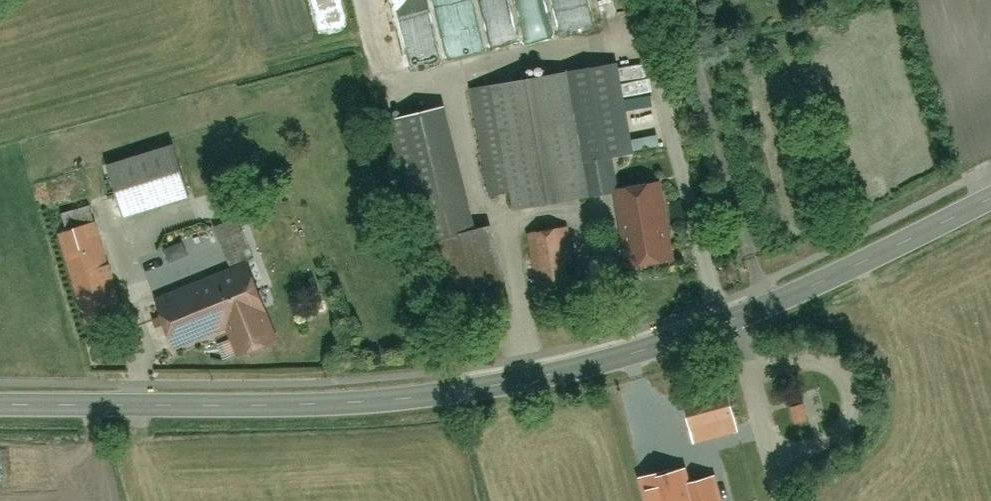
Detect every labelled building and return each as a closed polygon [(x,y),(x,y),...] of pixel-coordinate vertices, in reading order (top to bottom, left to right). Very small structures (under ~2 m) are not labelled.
[(605,158),(604,153),(627,149),(621,116),(598,120),(589,69),(466,91),(486,206),(505,202),(507,214),(584,201),(577,163),(605,158)] [(485,230),(467,235),(434,109),(383,122),(417,251),(436,325),(505,307),(485,230)] [(103,165),(116,216),(182,200),(169,149),(103,165)] [(608,190),(618,272),(667,266),(657,184),(608,190)] [(263,229),(241,237),(234,219),(210,228),(225,268),(249,259),(248,254),(269,246),(263,229)] [(77,334),(123,323),(97,223),(51,235),(77,334)] [(527,235),(531,296),(568,293),(564,232),(527,235)] [(142,302),(158,352),(213,334),(222,362),(274,345),(248,267),(142,302)] [(683,403),(690,433),(734,422),(726,393),(683,403)] [(785,408),(790,431),(812,425),(806,403),(785,408)] [(642,477),(648,500),(722,500),(716,474),(689,481),(685,467),(642,477)]
